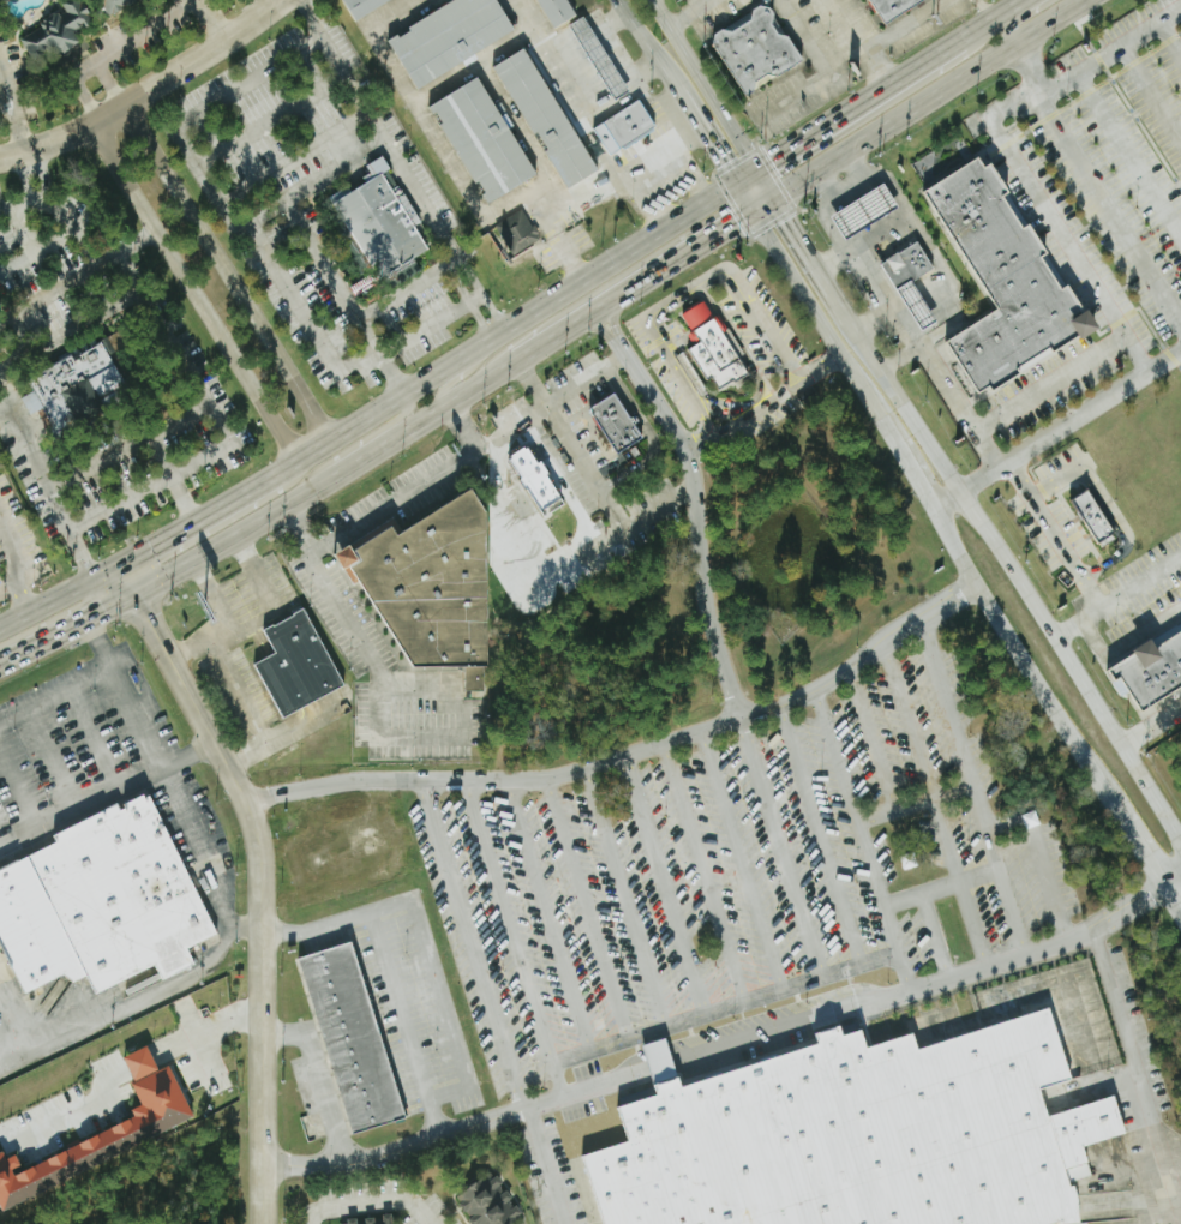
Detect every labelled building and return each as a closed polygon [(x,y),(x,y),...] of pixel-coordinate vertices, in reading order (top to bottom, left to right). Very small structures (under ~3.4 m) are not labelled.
[(60,1),(62,0),(68,0),(79,0),(80,2),(83,1),(95,20),(74,34),(79,41),(61,54),(56,56),(50,46),(43,50),(44,53),(32,60),(20,38),(41,26),(40,24),(43,22),(43,19),(53,12),(55,14),(58,12),(60,16),(65,11),(60,1)] [(109,16),(99,0),(133,0),(109,16)] [(353,22),(340,0),(388,0),(353,22)] [(385,38),(446,0),(492,0),(510,30),(416,89),(385,38)] [(551,29),(533,0),(564,0),(572,14),(551,29)] [(920,0),(867,0),(880,23),(920,0)] [(791,36),(780,34),(774,23),(777,14),(772,7),(761,5),(754,10),(751,19),(733,31),(725,29),(718,34),(714,43),(748,97),(756,92),(759,80),(769,73),(780,76),(805,60),(791,36)] [(580,17),(627,91),(611,100),(565,25),(580,17)] [(520,48),(595,170),(565,190),(488,66),(520,48)] [(547,50),(577,97),(566,104),(538,56),(547,50)] [(475,76),(535,173),(486,203),(426,106),(475,76)] [(635,100),(652,125),(648,127),(651,131),(621,149),(618,145),(605,154),(589,128),(635,100)] [(430,251),(416,226),(422,223),(401,185),(392,190),(383,173),(390,169),(383,155),(364,166),(368,174),(362,176),(365,181),(349,190),(347,186),(330,196),(372,274),(376,280),(413,259),(430,251)] [(925,192),(982,157),(1090,329),(978,398),(941,341),(996,306),(925,192)] [(833,216),(887,184),(900,206),(846,238),(833,216)] [(493,224),(518,209),(529,227),(532,224),(536,232),(533,234),(536,239),(512,254),(493,224)] [(913,280),(934,268),(917,241),(881,264),(898,290),(913,280)] [(372,274),(349,287),(355,298),(390,278),(395,286),(420,272),(413,259),(376,280),(372,274)] [(898,290),(923,331),(940,322),(913,280),(898,290)] [(678,314),(696,343),(684,352),(702,380),(708,377),(715,389),(729,379),(731,383),(745,374),(709,318),(711,318),(701,300),(678,314)] [(29,377),(36,390),(22,398),(42,438),(58,430),(61,438),(134,398),(102,338),(29,377)] [(613,394),(588,410),(617,455),(641,438),(613,394)] [(584,513),(546,449),(533,457),(530,452),(512,462),(516,469),(504,477),(541,538),(584,513)] [(490,511),(476,490),(400,535),(396,528),(358,551),(354,545),(336,556),(353,586),(358,582),(410,668),(463,668),(463,691),(486,691),(485,668),(491,667),(490,511)] [(1069,499),(1086,490),(1115,534),(1098,544),(1069,499)] [(286,719),(257,665),(278,653),(266,629),(304,607),(346,686),(286,719)] [(1152,647),(1180,628),(1180,686),(1140,712),(1110,665),(1149,641),(1152,647)] [(20,995),(0,954),(0,867),(53,841),(50,836),(114,805),(116,810),(121,808),(119,805),(139,794),(142,798),(145,797),(214,935),(186,948),(193,962),(160,979),(152,965),(92,995),(84,976),(70,983),(61,976),(20,995)] [(347,940),(403,1116),(348,1134),(292,958),(347,940)] [(1079,1218),(1061,1223),(1057,1223),(1056,1220),(1045,1223),(600,1223),(577,1154),(625,1139),(615,1108),(857,1030),(863,1049),(909,1033),(915,1051),(1021,1016),(1018,1006),(1053,995),(1078,1075),(1030,1091),(1039,1118),(1110,1096),(1122,1134),(1080,1147),(1089,1176),(1066,1183),(1067,1188),(1068,1188),(1072,1198),(1079,1218)] [(121,1057),(145,1045),(156,1069),(133,1080),(121,1057)] [(2,1211),(0,1206),(0,1151),(1,1151),(6,1159),(14,1154),(19,1164),(11,1169),(14,1174),(133,1115),(130,1109),(140,1104),(130,1084),(168,1066),(193,1117),(2,1211)] [(523,1218),(507,1191),(506,1192),(495,1174),(457,1197),(473,1223),(514,1223),(523,1218)] [(395,1216),(342,1223),(396,1223),(395,1216)]
